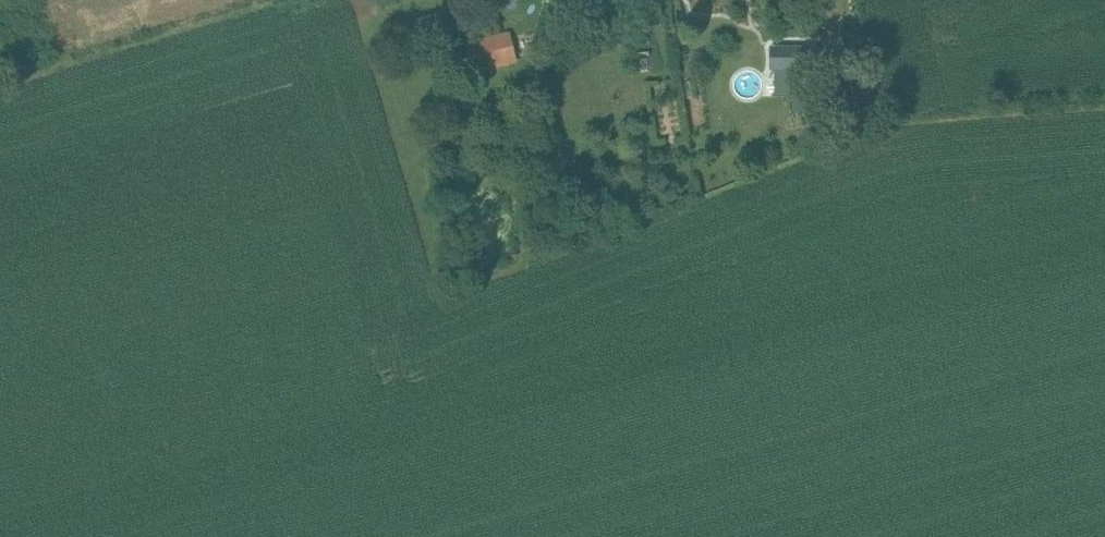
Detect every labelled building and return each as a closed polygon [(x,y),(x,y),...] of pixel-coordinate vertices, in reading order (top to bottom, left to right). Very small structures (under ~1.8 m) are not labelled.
[(510,35),(500,37),(467,45),(473,69),(516,59),(510,35)] [(824,50),(805,51),(771,51),(771,72),(792,73),(811,74),(823,75),(824,50)] [(807,97),(793,97),(793,111),(807,111),(807,97)]
